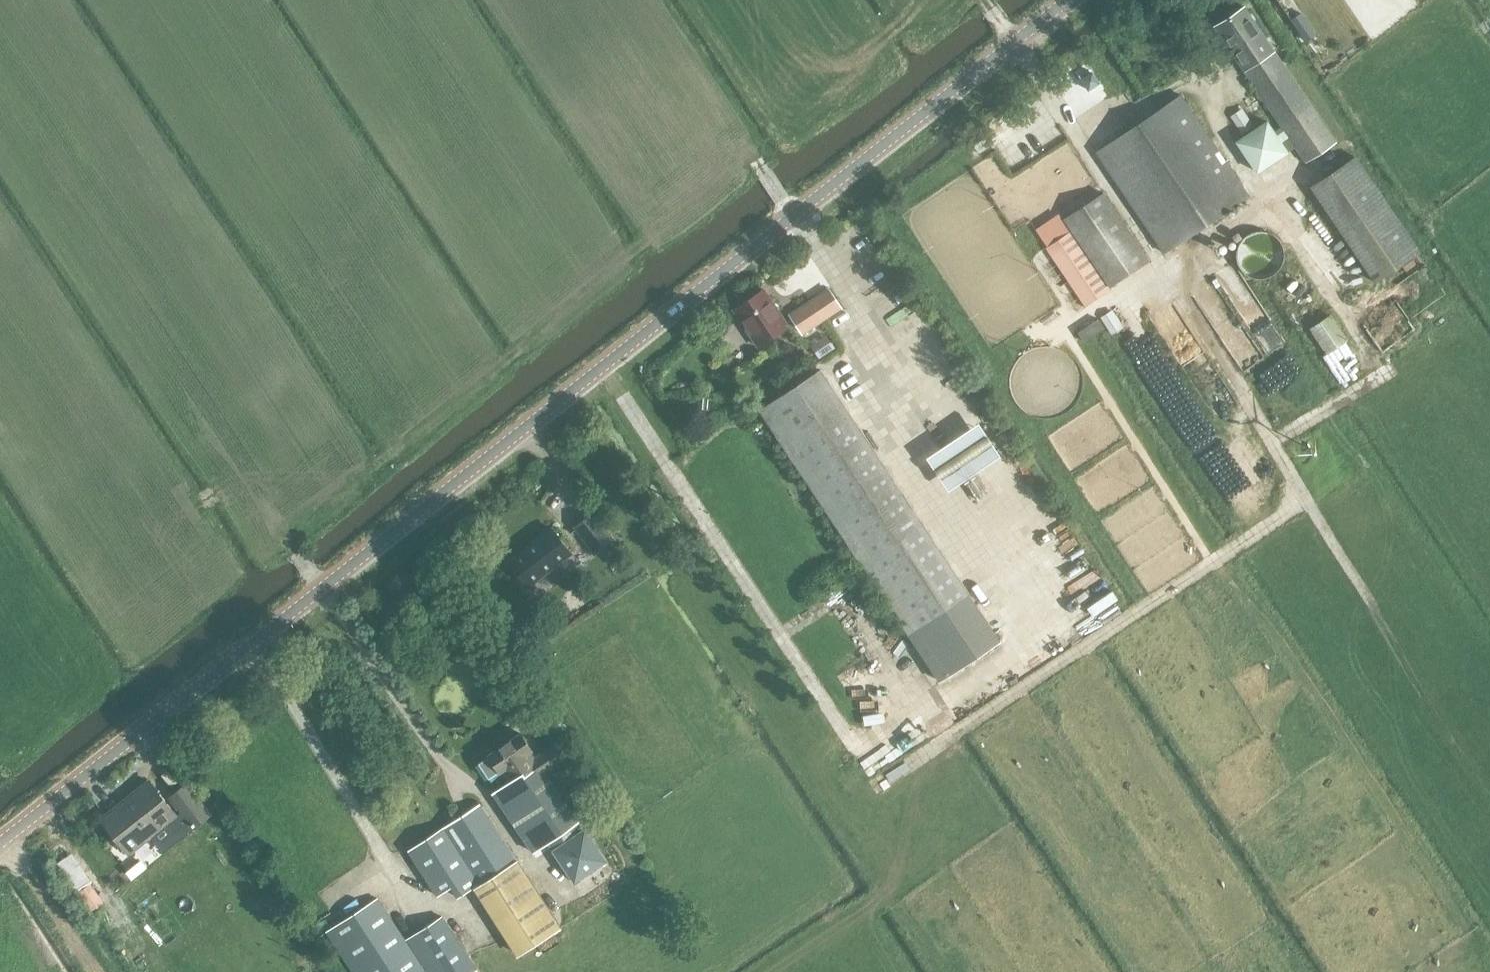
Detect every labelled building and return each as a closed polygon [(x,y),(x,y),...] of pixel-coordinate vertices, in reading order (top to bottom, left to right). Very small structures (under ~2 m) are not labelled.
[(1256,170),(1294,144),(1305,161),(1335,141),(1244,5),(1214,25),(1281,125),(1273,130),(1266,120),(1236,140),(1256,170)] [(1309,40),(1320,31),(1303,9),(1292,18),(1309,40)] [(1092,72),(1081,79),(1089,90),(1100,83),(1092,72)] [(1164,251),(1248,194),(1180,95),(1097,151),(1164,251)] [(1246,103),(1256,122),(1268,115),(1258,96),(1246,103)] [(991,145),(986,137),(974,145),(979,153),(991,145)] [(1374,279),(1418,249),(1355,156),(1311,186),(1374,279)] [(1108,285),(1147,259),(1103,192),(1064,217),(1073,230),(1046,248),(1084,306),(1111,288),(1108,285)] [(1247,235),(1251,270),(1288,265),(1284,231),(1247,235)] [(758,346),(789,326),(764,289),(734,309),(738,315),(737,318),(743,326),(746,327),(758,346)] [(830,289),(791,315),(804,333),(842,306),(830,289)] [(1111,309),(1103,317),(1117,330),(1125,322),(1111,309)] [(1308,328),(1326,354),(1347,340),(1329,313),(1308,328)] [(1103,317),(1082,327),(1086,336),(1107,326),(1103,317)] [(971,593),(932,537),(864,434),(820,370),(760,410),(864,566),(872,577),(910,634),(941,680),(1002,639),(971,593)] [(952,487),(1004,451),(981,419),(929,454),(952,487)] [(594,553),(595,552),(613,538),(593,512),(574,527),(594,553)] [(576,555),(557,529),(514,561),(533,587),(576,555)] [(578,822),(577,822),(544,772),(563,759),(554,745),(534,758),(530,752),(532,751),(518,730),(486,751),(488,753),(477,761),(487,777),(499,769),(501,772),(502,771),(509,782),(494,792),(534,852),(549,842),(575,881),(605,860),(578,822)] [(129,852),(176,815),(149,781),(102,818),(129,852)] [(193,827),(210,814),(187,785),(170,798),(193,827)] [(479,805),(408,850),(438,896),(450,888),(457,898),(473,887),(516,953),(520,958),(562,931),(558,926),(517,863),(516,863),(479,805)] [(452,933),(441,917),(405,941),(377,899),(330,930),(358,971),(472,971),(476,970),(465,954),(478,946),(464,925),(452,933)]
